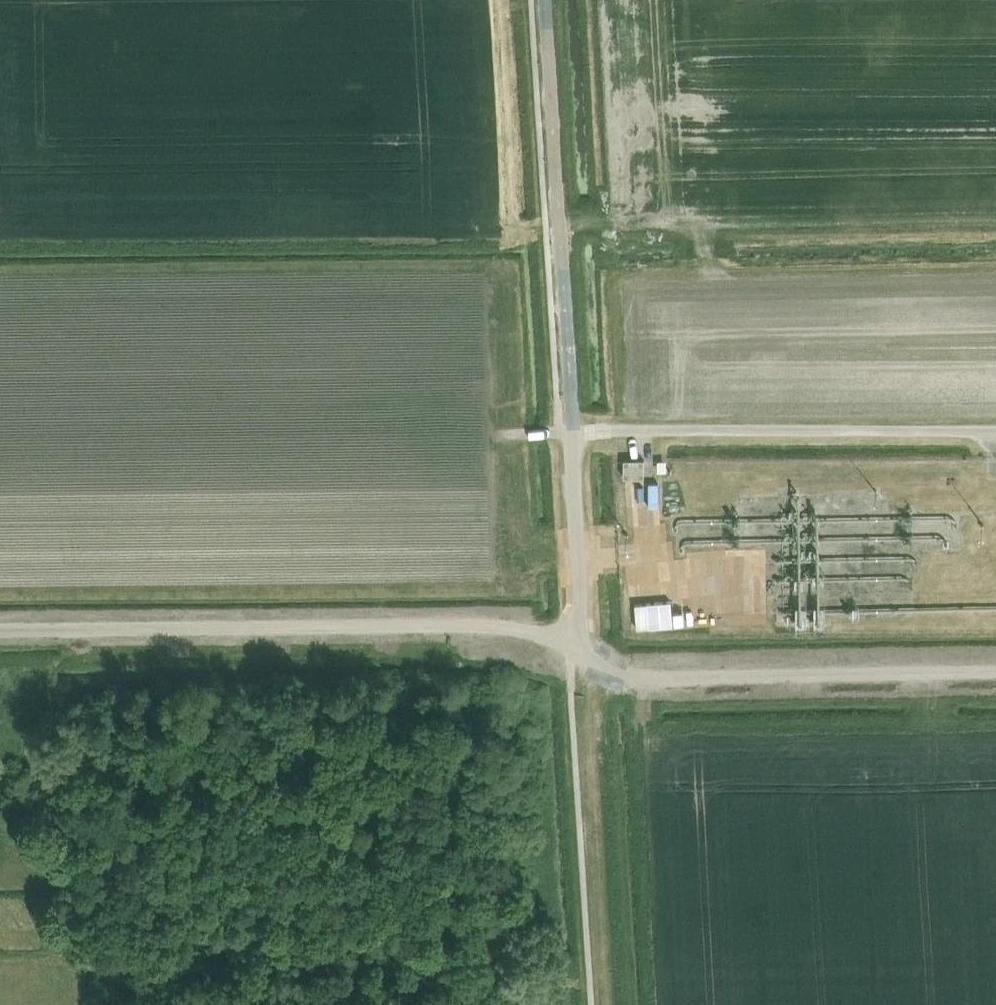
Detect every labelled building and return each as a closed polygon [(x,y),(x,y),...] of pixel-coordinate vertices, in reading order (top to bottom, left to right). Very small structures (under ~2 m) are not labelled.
[(624,479),(644,478),(644,460),(624,461),(624,479)]
